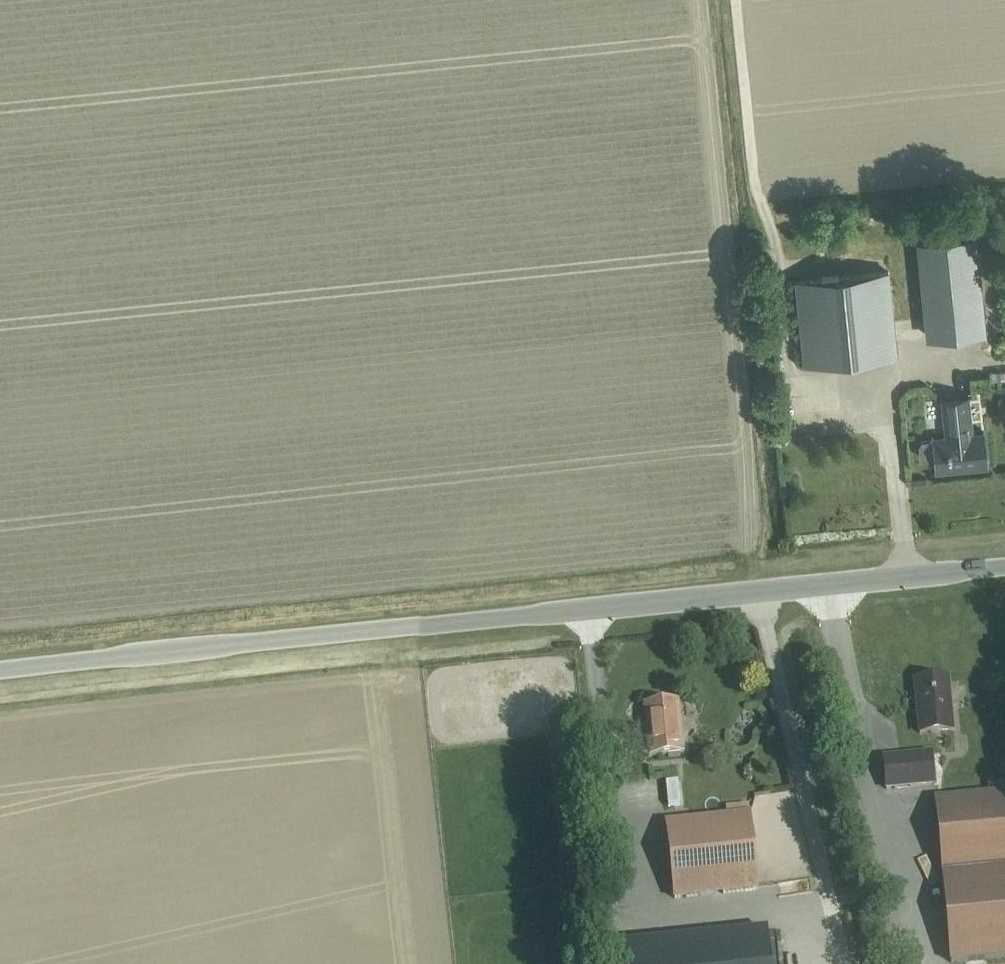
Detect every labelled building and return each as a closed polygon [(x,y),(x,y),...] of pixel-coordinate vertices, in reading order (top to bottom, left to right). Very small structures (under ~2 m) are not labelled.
[(975,237),(917,242),(927,337),(985,331),(975,237)] [(803,364),(895,354),(887,271),(795,280),(803,364)] [(923,461),(933,460),(934,473),(935,473),(935,472),(986,467),(986,468),(987,468),(983,432),(982,432),(982,434),(970,435),(967,397),(940,400),(944,438),(932,439),(932,438),(931,438),(931,441),(921,442),(918,445),(920,458),(923,461)] [(917,733),(953,729),(953,728),(951,728),(947,678),(948,678),(948,677),(912,680),(912,681),(913,681),(918,731),(917,732),(917,733)] [(647,756),(683,753),(683,752),(682,752),(676,701),(678,701),(677,700),(642,704),(642,705),(643,705),(648,755),(647,755),(647,756)] [(875,788),(899,785),(896,754),(872,756),(875,788)] [(661,800),(685,797),(683,775),(659,777),(661,800)] [(1004,869),(1004,791),(934,798),(942,875),(1004,869)] [(673,898),(756,890),(748,813),(665,822),(673,898)] [(942,875),(950,963),(1001,963),(1004,963),(1004,869),(942,875)] [(765,929),(618,944),(620,963),(769,963),(765,929)]
